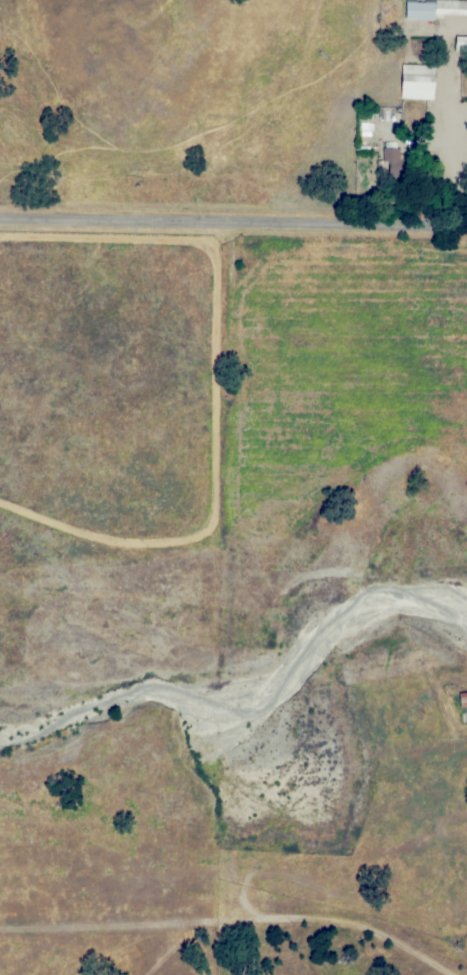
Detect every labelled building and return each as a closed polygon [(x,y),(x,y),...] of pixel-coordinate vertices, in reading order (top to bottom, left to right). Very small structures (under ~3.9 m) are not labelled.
[(403,17),(433,18),(433,1),(404,0),(403,17)] [(466,55),(466,35),(454,35),(454,55),(466,55)] [(399,97),(432,98),(433,64),(400,63),(399,97)] [(358,134),(370,134),(370,122),(358,122),(358,134)] [(396,146),(380,147),(381,161),(387,160),(387,169),(397,168),(396,146)] [(456,692),(459,707),(466,705),(466,691),(456,692)]
